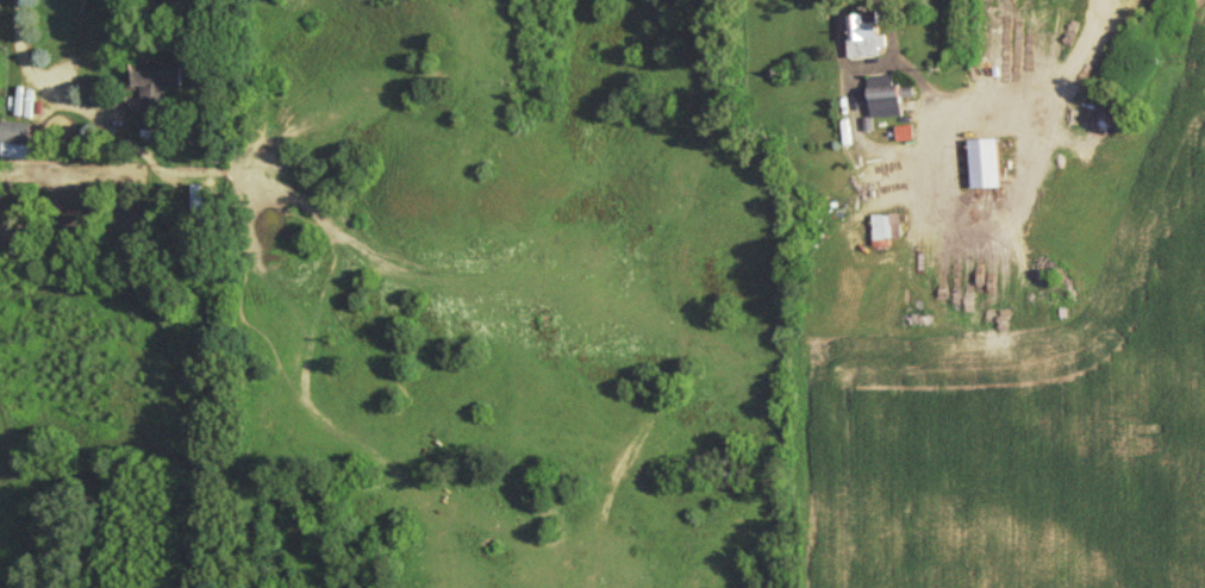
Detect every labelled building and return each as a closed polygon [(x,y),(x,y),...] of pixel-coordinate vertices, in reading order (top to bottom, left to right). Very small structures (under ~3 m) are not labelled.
[(851,45),(851,63),(887,63),(887,33),(864,33),(864,45),(851,45)] [(182,67),(131,67),(131,92),(142,92),(142,140),(166,140),(166,93),(182,93),(182,67)] [(906,122),(905,101),(915,101),(915,91),(897,92),(897,80),(871,81),(872,123),(906,122)] [(5,163),(34,163),(35,128),(6,128),(5,163)] [(973,143),(973,193),(1001,193),(1001,143),(973,143)] [(901,220),(874,220),(875,245),(902,245),(901,220)]
